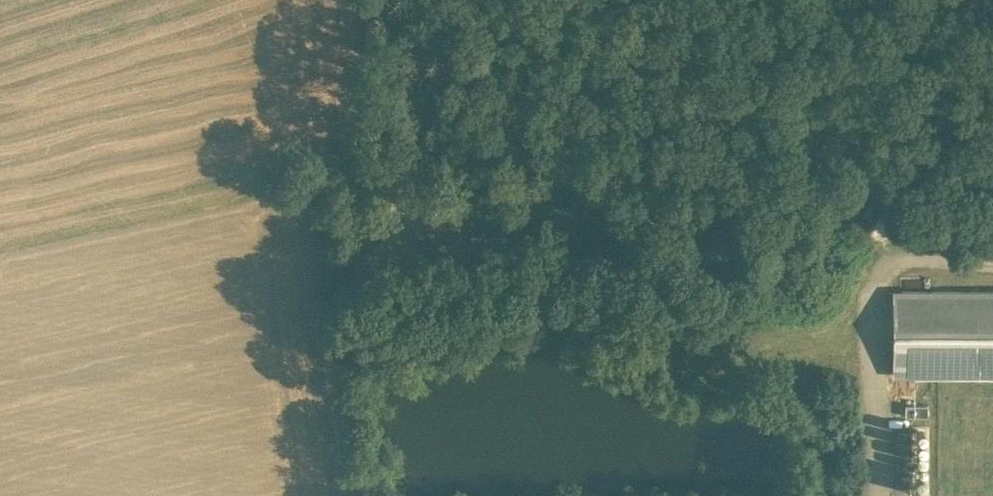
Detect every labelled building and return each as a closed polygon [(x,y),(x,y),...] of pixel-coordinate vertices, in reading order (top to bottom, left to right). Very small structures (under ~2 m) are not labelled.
[(893,293),(893,371),(941,372),(992,372),(992,293),(893,293)]
